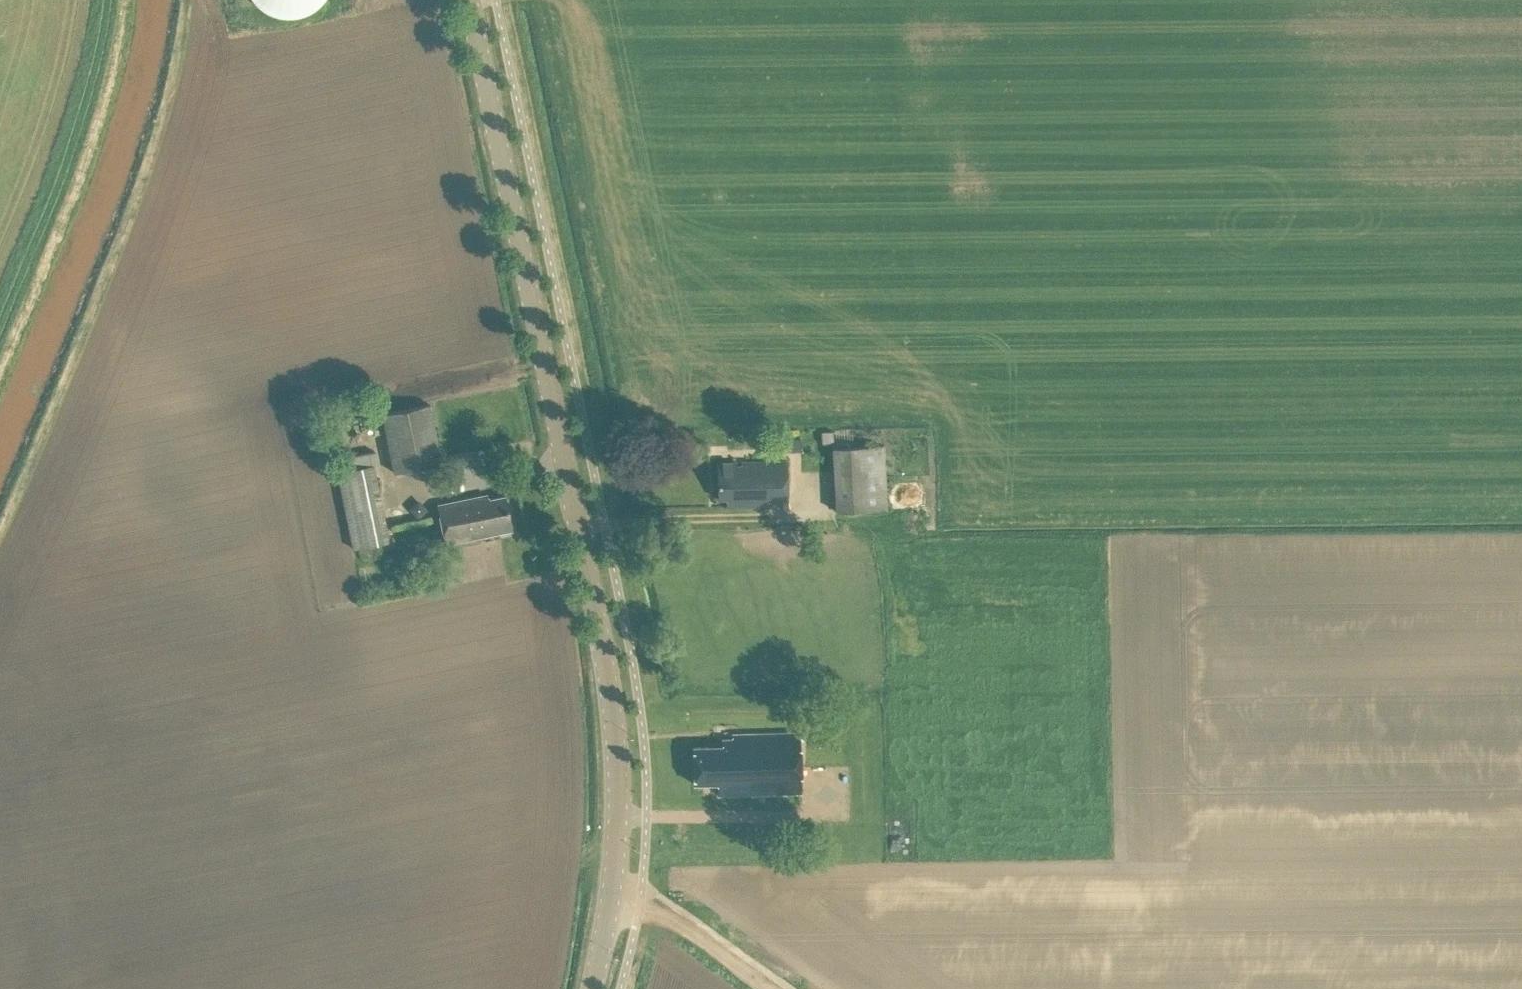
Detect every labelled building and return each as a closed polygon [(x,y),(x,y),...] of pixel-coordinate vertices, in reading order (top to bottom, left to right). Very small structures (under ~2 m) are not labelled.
[(263,0),(268,4),(273,6),(279,8),(285,8),(291,8),(297,7),(302,5),(308,2),(310,0),(262,0),(263,0)] [(432,405),(383,415),(395,472),(444,462),(432,405)] [(821,443),(833,443),(832,431),(820,432),(821,443)] [(837,512),(886,509),(883,445),(833,448),(837,512)] [(725,508),(787,506),(786,459),(717,461),(718,497),(725,496),(725,508)] [(392,542),(376,464),(338,471),(354,549),(392,542)] [(445,543),(512,530),(505,497),(479,502),(478,496),(437,504),(445,543)] [(718,794),(802,791),(799,732),(735,734),(736,738),(722,738),(722,744),(692,745),(694,781),(717,780),(718,794)]
